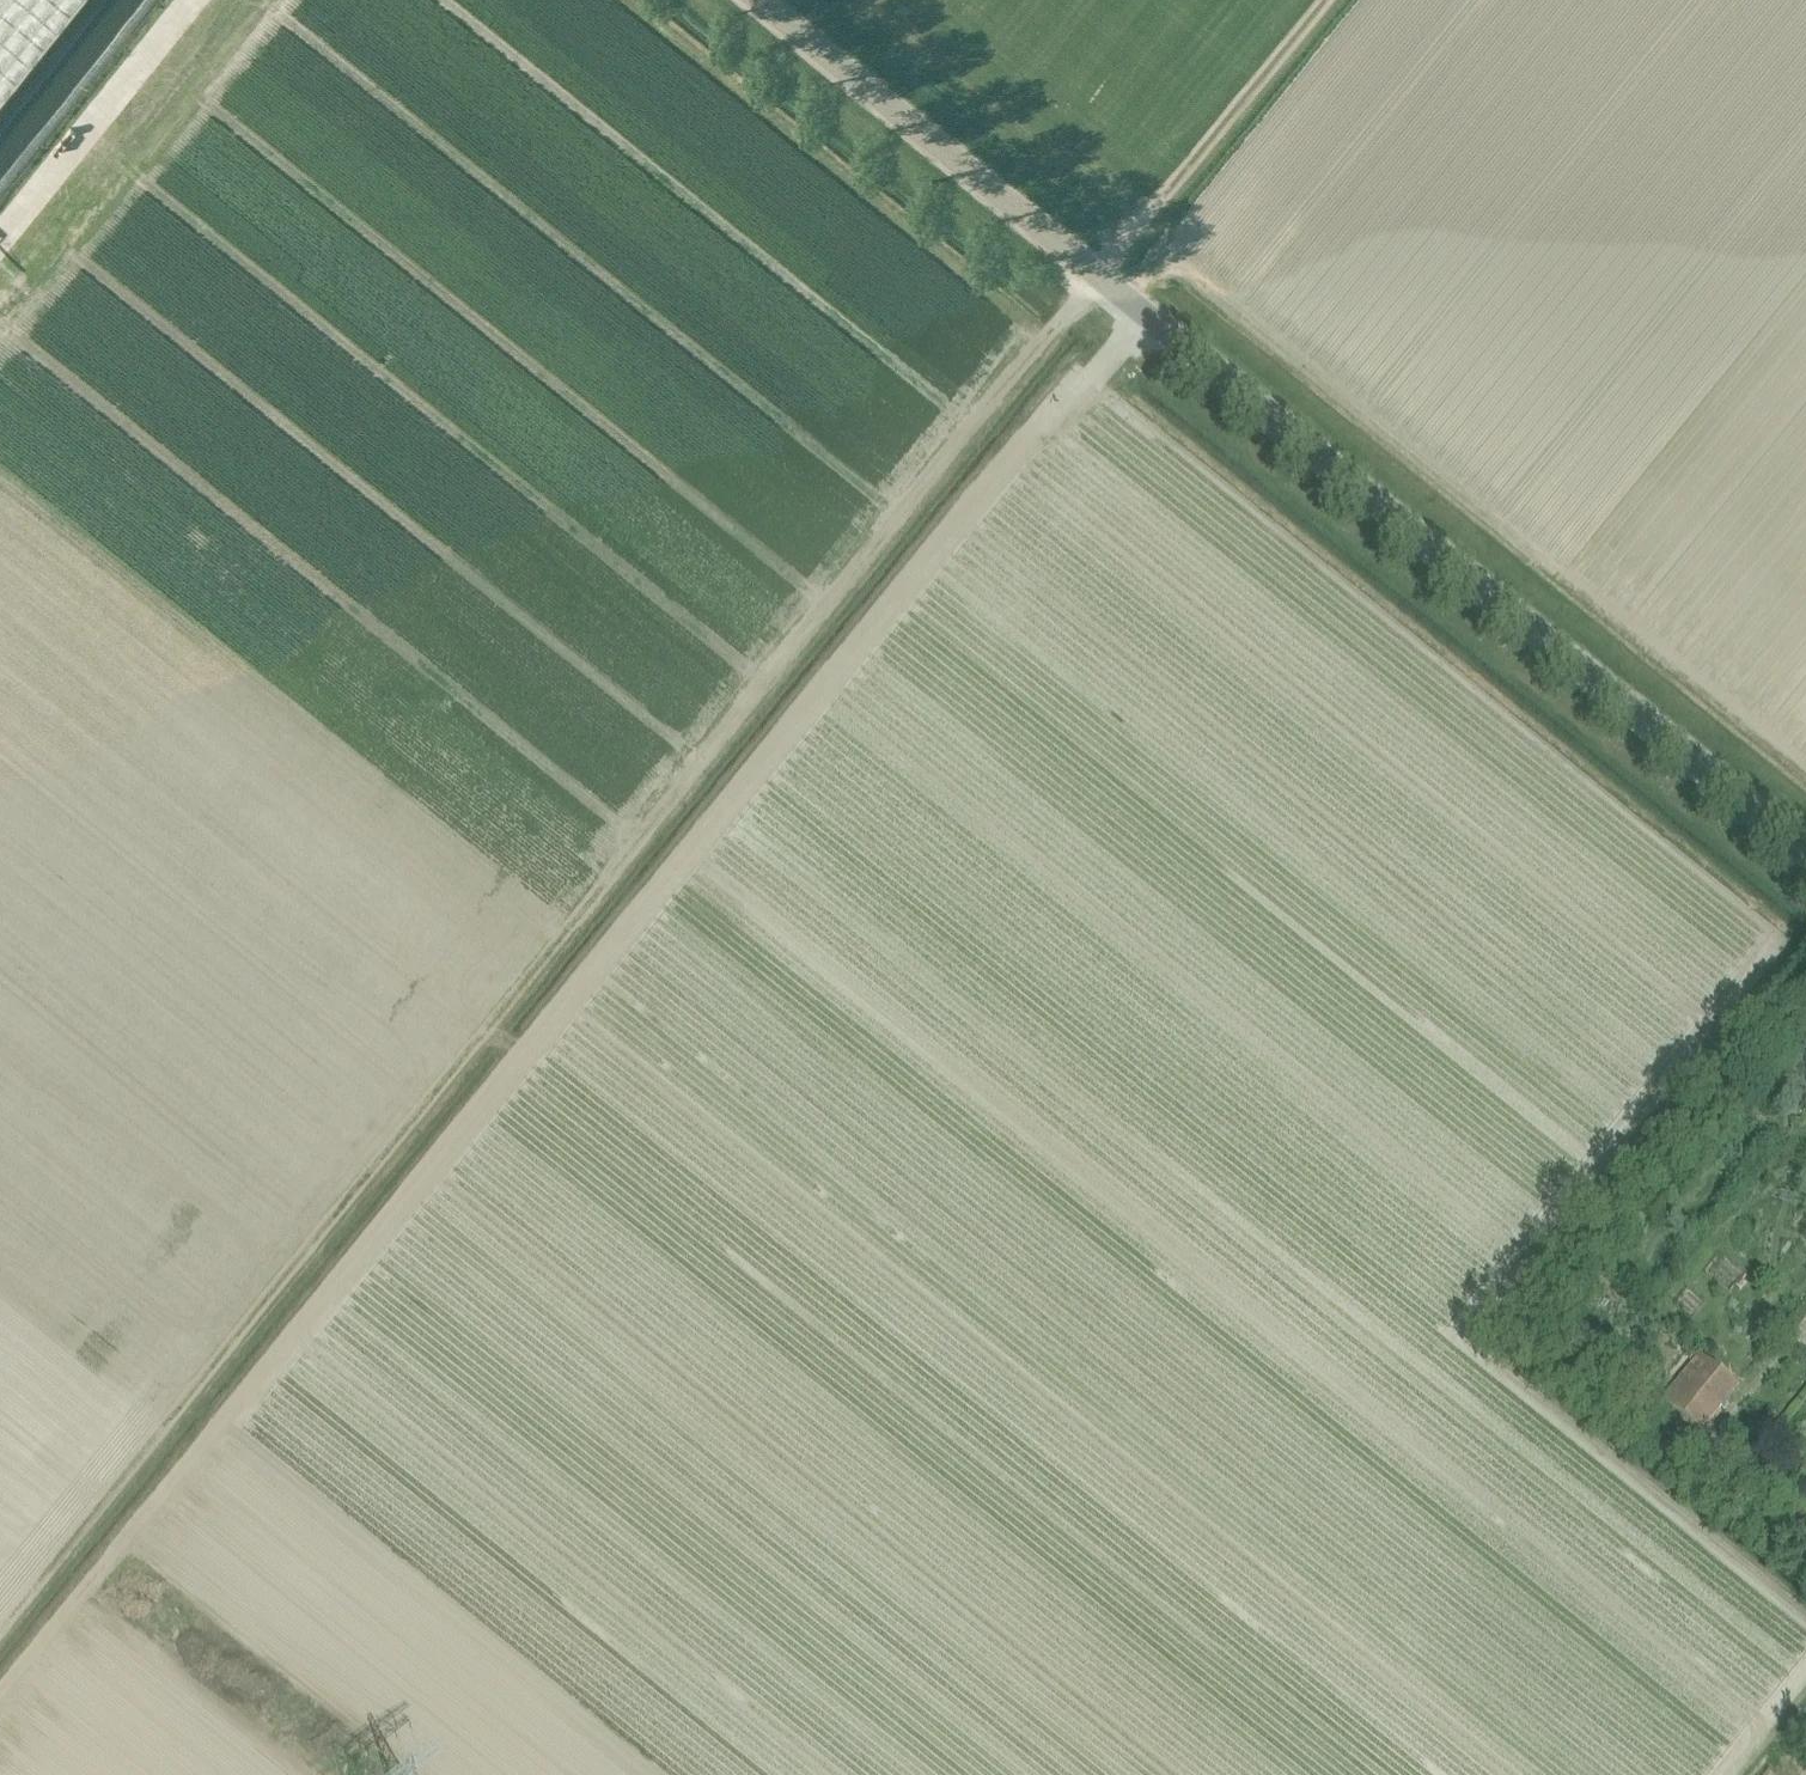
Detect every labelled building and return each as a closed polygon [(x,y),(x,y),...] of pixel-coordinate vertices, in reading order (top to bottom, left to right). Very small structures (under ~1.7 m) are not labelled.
[(77,0),(0,0),(0,96),(77,0)] [(1664,1398),(1701,1432),(1702,1433),(1740,1387),(1700,1354),(1664,1398)]
